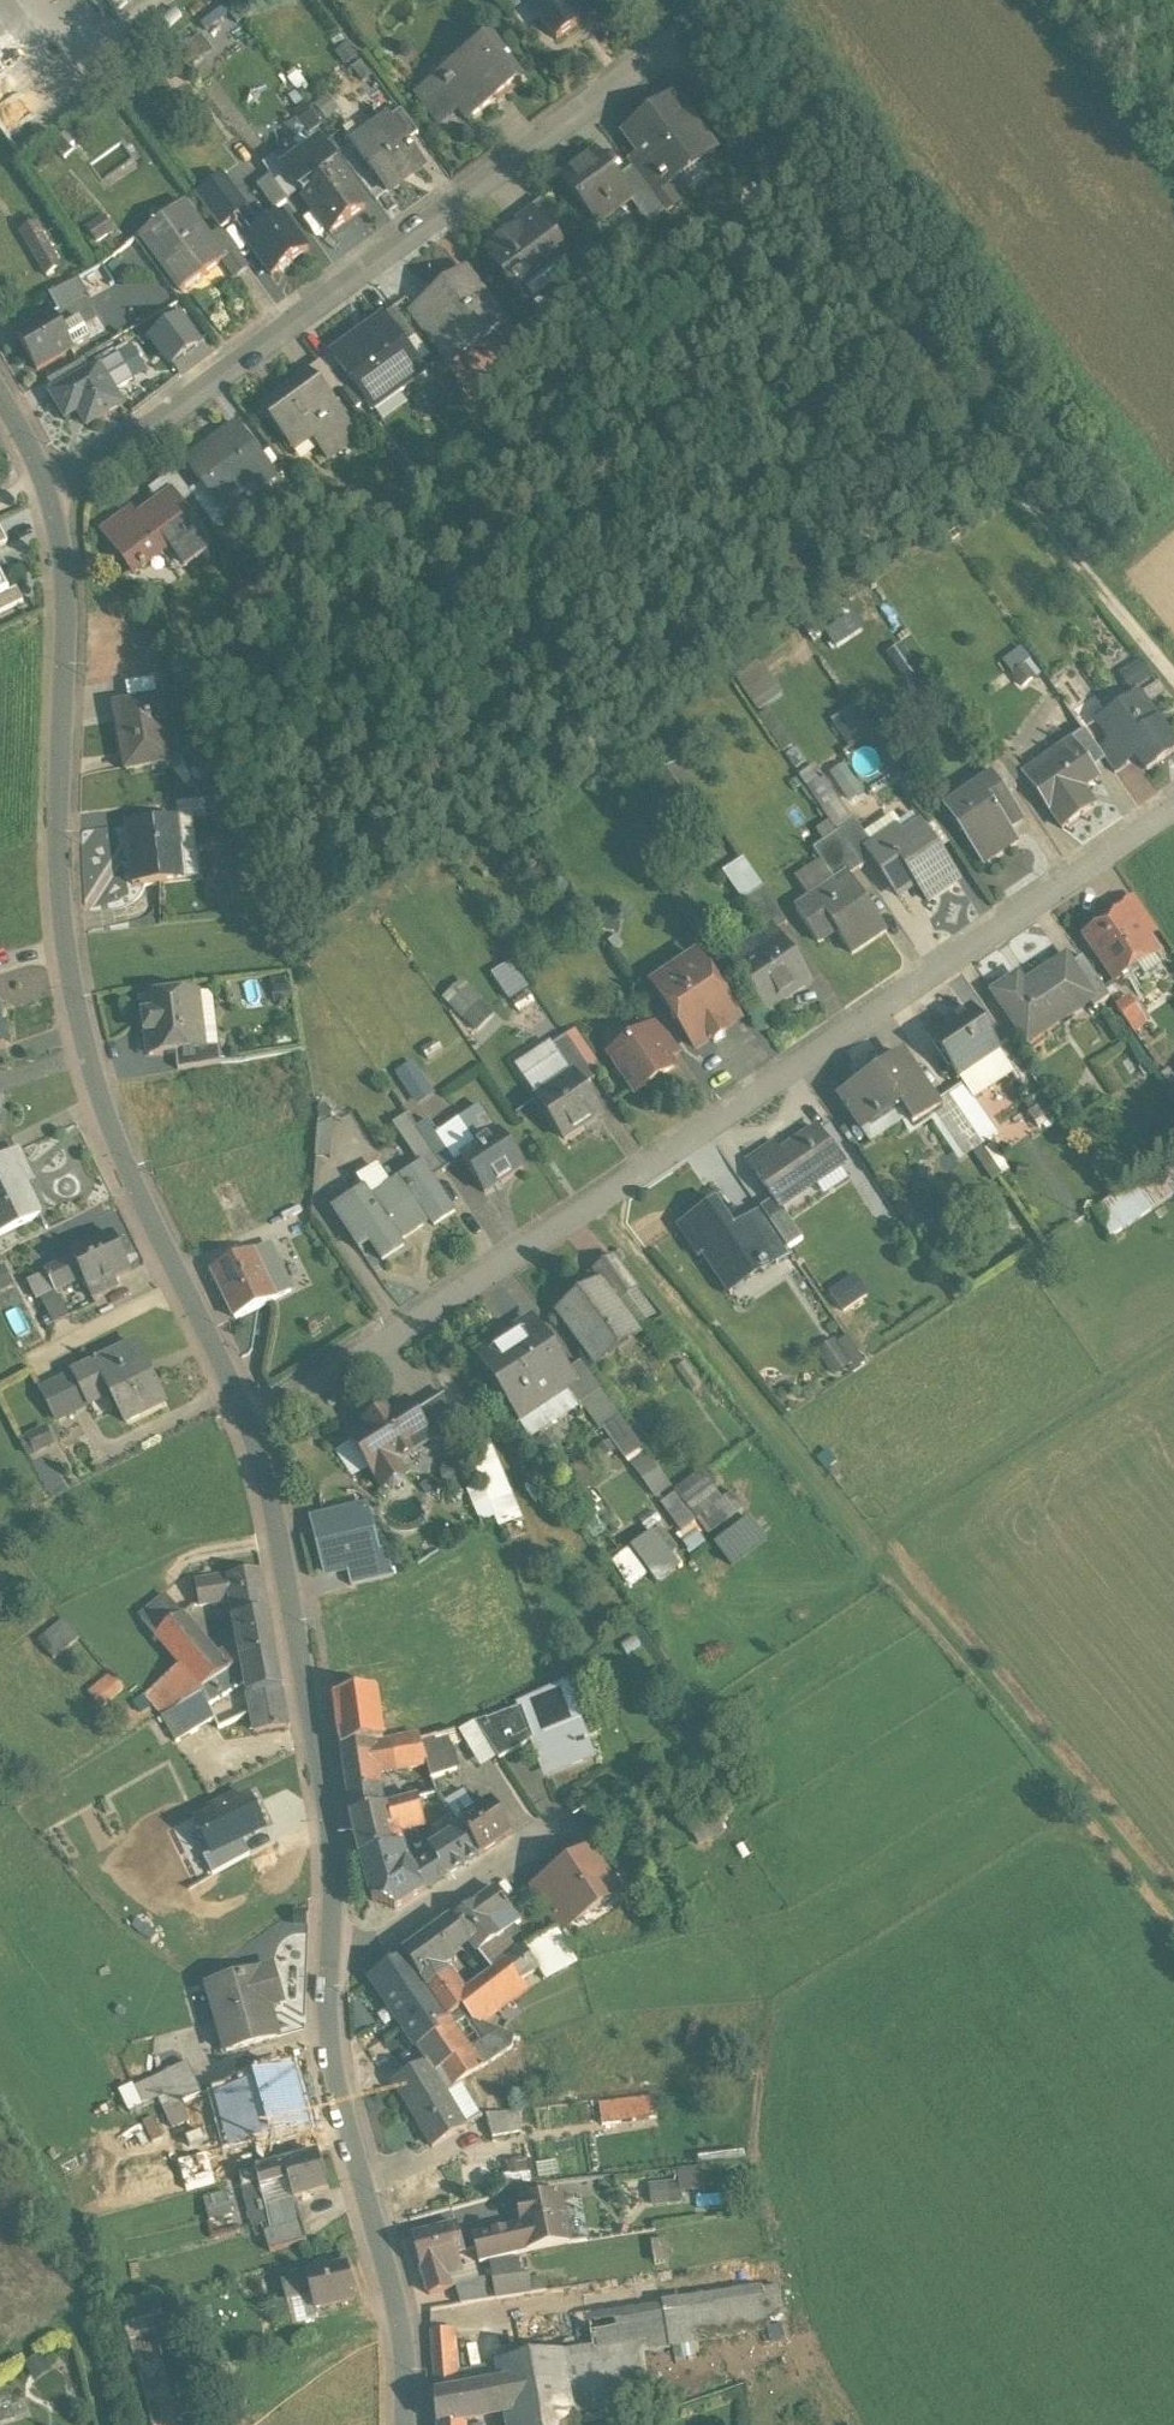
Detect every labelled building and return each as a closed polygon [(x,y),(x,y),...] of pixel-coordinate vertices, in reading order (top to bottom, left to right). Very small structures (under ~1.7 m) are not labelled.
[(115,11),(130,0),(106,0),(115,11)] [(528,0),(557,38),(558,40),(577,24),(576,23),(571,17),(580,9),(573,0),(528,0)] [(213,39),(242,19),(230,2),(201,21),(213,39)] [(494,37),(418,94),(440,124),(460,109),(468,121),(525,78),(494,37)] [(675,97),(623,135),(639,155),(663,189),(665,187),(661,182),(684,165),(688,170),(690,169),(687,165),(710,148),(712,152),(714,151),(675,97)] [(320,123),(306,105),(290,116),(304,135),(320,123)] [(401,113),(389,122),(395,130),(396,130),(407,144),(418,136),(401,113)] [(407,144),(396,130),(395,130),(376,144),(370,136),(354,147),(388,193),(403,182),(401,178),(421,164),(407,144)] [(596,153),(561,179),(593,223),(628,197),(615,180),(596,153)] [(663,189),(639,155),(627,164),(630,169),(651,197),(663,189)] [(321,160),(292,181),(300,193),(299,194),(302,198),(333,176),(321,160)] [(630,169),(615,180),(628,197),(632,203),(632,204),(635,209),(651,197),(630,169)] [(333,176),(302,198),(329,235),(364,209),(338,172),(333,176)] [(289,177),(276,187),(288,202),(299,194),(300,193),(292,181),(289,177)] [(240,203),(221,178),(194,197),(220,232),(232,223),(226,214),(240,203)] [(271,180),(259,190),(275,212),(288,202),(276,187),(271,180)] [(541,201),(514,221),(519,229),(531,245),(547,233),(552,240),(563,232),(541,201)] [(261,231),(240,203),(226,214),(232,223),(246,242),(261,231)] [(220,255),(184,208),(147,236),(172,270),(168,273),(185,296),(224,266),(226,264),(220,255)] [(246,242),(272,277),(307,251),(281,216),(261,231),(246,242)] [(531,245),(519,229),(504,241),(503,239),(484,253),(521,304),(556,278),(563,288),(579,277),(552,240),(547,233),(531,245)] [(60,265),(39,230),(25,238),(47,273),(60,265)] [(231,247),(220,255),(226,264),(224,266),(235,281),(248,271),(231,247)] [(501,325),(464,275),(426,303),(432,310),(431,311),(462,354),(501,325)] [(76,282),(48,298),(58,314),(58,315),(70,309),(71,309),(86,300),(76,282)] [(71,309),(70,309),(79,324),(82,329),(97,319),(86,300),(71,309)] [(462,354),(431,311),(432,310),(426,303),(414,312),(451,363),(462,354)] [(70,309),(58,315),(58,314),(52,317),(62,334),(79,324),(70,309)] [(415,338),(394,309),(380,320),(386,327),(388,326),(404,347),(415,338)] [(52,317),(16,337),(36,372),(72,351),(72,350),(62,334),(52,317)] [(149,341),(171,369),(202,345),(180,317),(149,341)] [(79,324),(62,334),(72,350),(89,341),(82,329),(79,324)] [(386,327),(361,345),(355,338),(332,355),(354,385),(367,402),(368,403),(391,386),(397,394),(424,374),(418,366),(404,347),(388,326),(386,327)] [(415,338),(404,347),(418,366),(430,358),(415,338)] [(122,355),(135,378),(147,371),(134,348),(122,355)] [(339,389),(320,363),(298,380),(317,405),(328,397),(339,389)] [(98,370),(51,397),(62,415),(75,408),(87,430),(123,409),(98,370)] [(328,397),(317,405),(298,380),(288,387),(290,391),(261,413),(290,451),(308,438),(326,462),(352,443),(334,419),(340,414),(328,397)] [(354,385),(343,394),(356,410),(367,402),(354,385)] [(235,426),(218,439),(222,445),(190,469),(201,485),(217,506),(218,505),(244,485),(253,497),(275,480),(235,426)] [(174,473),(149,491),(160,506),(167,515),(180,505),(192,497),(190,494),(174,473)] [(217,506),(201,485),(190,494),(192,497),(214,527),(227,517),(218,505),(217,506)] [(139,522),(132,512),(102,534),(132,573),(168,546),(184,568),(212,547),(180,505),(167,515),(160,506),(139,522)] [(9,544),(0,527),(0,548),(9,544)] [(9,595),(0,577),(0,600),(9,595)] [(0,600),(0,617),(24,605),(17,591),(9,595),(0,600)] [(1152,677),(1142,663),(1123,678),(1132,693),(1152,677)] [(1024,667),(1013,676),(1022,687),(1033,678),(1024,667)] [(1098,723),(1111,742),(1127,766),(1137,759),(1147,772),(1173,753),(1173,745),(1139,695),(1098,723)] [(159,699),(129,705),(131,712),(115,715),(126,772),(151,768),(149,758),(169,755),(159,699)] [(831,720),(849,746),(873,730),(855,704),(831,720)] [(770,708),(760,713),(781,750),(791,745),(770,708)] [(1098,751),(1084,731),(1069,742),(1073,748),(1075,746),(1090,767),(1103,758),(1098,751)] [(1069,742),(1022,773),(1062,830),(1087,813),(1075,796),(1099,780),(1090,767),(1075,746),(1073,748),(1069,742)] [(1111,742),(1098,751),(1103,758),(1115,775),(1127,766),(1111,742)] [(1016,789),(994,756),(981,765),(991,779),(992,778),(1005,797),(1016,789)] [(844,763),(830,772),(849,801),(863,791),(844,763)] [(681,767),(660,779),(677,808),(698,795),(681,767)] [(851,820),(823,779),(815,768),(800,777),(831,823),(836,831),(851,820)] [(991,779),(946,809),(984,865),(1016,843),(997,816),(1011,806),(1005,797),(992,778),(991,779)] [(219,798),(176,804),(177,818),(185,817),(225,812),(219,798)] [(178,819),(126,825),(133,886),(180,881),(178,854),(182,854),(178,823),(178,820),(178,819)] [(851,820),(836,831),(862,869),(874,861),(867,850),(872,847),(853,819),(851,820)] [(836,831),(831,823),(817,832),(824,843),(813,850),(821,862),(836,884),(848,876),(849,877),(862,869),(836,831)] [(907,847),(896,830),(872,847),(867,850),(874,861),(893,889),(911,877),(929,903),(958,883),(926,834),(907,847)] [(821,862),(795,880),(810,902),(836,884),(821,862)] [(810,902),(796,911),(818,944),(836,931),(852,955),(886,932),(849,877),(848,876),(836,884),(810,902)] [(787,924),(763,889),(742,903),(767,938),(787,924)] [(1135,898),(1121,908),(1139,934),(1140,933),(1153,924),(1135,898)] [(1121,908),(1106,918),(1109,922),(1086,937),(1116,981),(1140,965),(1136,959),(1150,949),(1140,933),(1139,934),(1121,908)] [(625,916),(603,913),(600,932),(622,935),(625,916)] [(778,940),(737,967),(767,1011),(808,983),(778,940)] [(695,961),(677,974),(674,970),(672,971),(675,975),(657,988),(655,985),(653,986),(672,1014),(671,1020),(677,1021),(696,1049),(711,1039),(714,1043),(726,1035),(723,1031),(738,1020),(719,992),(720,986),(714,985),(695,957),(693,959),(695,961)] [(1109,998),(1082,957),(1070,966),(1092,998),(1088,1000),(1093,1009),(1109,998)] [(509,999),(529,986),(513,960),(492,973),(509,999)] [(1066,960),(1024,989),(1017,979),(994,994),(1026,1042),(1088,1000),(1092,998),(1070,966),(1066,960)] [(291,981),(272,983),(274,1000),(292,998),(291,981)] [(479,1000),(461,982),(444,998),(461,1017),(479,1000)] [(1132,994),(1116,1003),(1132,1031),(1147,1022),(1132,994)] [(198,995),(142,1002),(149,1057),(176,1054),(204,1050),(204,1049),(198,995)] [(479,1000),(461,1017),(474,1029),(491,1013),(479,1000)] [(970,1010),(930,1037),(957,1077),(958,1076),(997,1050),(970,1010)] [(660,1022),(648,1031),(654,1039),(666,1031),(660,1022)] [(648,1031),(611,1055),(637,1092),(673,1067),(655,1040),(654,1039),(648,1031)] [(567,1036),(551,1046),(551,1047),(571,1076),(573,1075),(582,1088),(595,1078),(567,1036)] [(1029,1072),(1009,1043),(998,1051),(1011,1071),(1011,1072),(1017,1081),(1029,1072)] [(204,1050),(176,1054),(178,1071),(221,1064),(219,1047),(204,1049),(204,1050)] [(551,1047),(541,1053),(541,1052),(516,1069),(537,1099),(571,1076),(551,1047)] [(997,1050),(958,1076),(963,1084),(972,1097),(1011,1072),(1011,1071),(998,1051),(997,1050)] [(905,1060),(880,1077),(878,1073),(840,1099),(870,1144),(900,1123),(899,1120),(900,1117),(902,1114),(911,1127),(933,1113),(939,1109),(935,1103),(905,1060)] [(411,1064),(399,1072),(421,1104),(439,1091),(426,1072),(419,1076),(411,1064)] [(571,1076),(537,1099),(538,1101),(539,1100),(549,1115),(548,1115),(565,1140),(601,1116),(582,1088),(573,1075),(571,1076)] [(972,1097),(963,1084),(947,1095),(970,1128),(986,1116),(972,1097)] [(970,1128),(947,1095),(935,1103),(939,1109),(933,1113),(951,1140),(970,1128)] [(1048,1100),(1029,1113),(1038,1127),(1057,1113),(1048,1100)] [(480,1108),(460,1121),(478,1147),(497,1134),(480,1108)] [(986,1116),(970,1128),(980,1144),(997,1133),(986,1116)] [(336,1125),(319,1123),(316,1159),(333,1161),(336,1125)] [(970,1128),(951,1140),(962,1156),(980,1144),(970,1128)] [(816,1130),(780,1155),(773,1144),(747,1161),(774,1201),(779,1208),(812,1186),(813,1187),(814,1186),(813,1184),(839,1166),(841,1168),(842,1167),(816,1130)] [(523,1168),(499,1133),(497,1134),(478,1147),(461,1159),(481,1189),(498,1177),(501,1183),(523,1168)] [(457,1163),(441,1139),(428,1148),(444,1172),(457,1163)] [(428,1148),(415,1156),(421,1166),(422,1165),(432,1180),(444,1172),(428,1148)] [(0,1160),(0,1237),(40,1217),(18,1173),(26,1169),(17,1152),(0,1160)] [(421,1166),(403,1177),(387,1187),(386,1189),(391,1197),(376,1207),(375,1207),(386,1223),(385,1223),(388,1228),(389,1227),(399,1244),(400,1243),(430,1223),(434,1228),(455,1214),(432,1180),(422,1165),(421,1166)] [(374,1168),(357,1180),(364,1190),(363,1191),(365,1194),(366,1193),(376,1207),(391,1197),(386,1189),(387,1187),(374,1168)] [(1099,1210),(1112,1233),(1152,1211),(1139,1188),(1099,1210)] [(376,1207),(366,1193),(365,1194),(334,1214),(360,1252),(370,1245),(382,1263),(404,1249),(400,1243),(399,1244),(389,1227),(388,1228),(385,1223),(386,1223),(375,1207),(376,1207)] [(774,1201),(760,1210),(764,1216),(768,1222),(782,1212),(779,1208),(774,1201)] [(751,1224),(733,1236),(713,1206),(679,1229),(699,1258),(703,1255),(723,1286),(739,1275),(743,1280),(760,1269),(761,1271),(767,1267),(766,1265),(773,1260),(776,1266),(778,1264),(769,1251),(751,1224)] [(802,1239),(783,1212),(782,1212),(768,1222),(782,1243),(787,1249),(802,1239)] [(768,1222),(764,1216),(751,1224),(769,1251),(782,1243),(768,1222)] [(112,1236),(72,1255),(74,1261),(83,1279),(94,1300),(118,1289),(114,1281),(130,1273),(112,1236)] [(251,1251),(275,1300),(294,1291),(270,1242),(251,1251)] [(275,1300),(251,1251),(212,1270),(236,1319),(275,1300)] [(74,1261),(46,1274),(55,1292),(55,1293),(83,1279),(74,1261)] [(633,1290),(612,1261),(596,1272),(618,1301),(633,1290)] [(46,1274),(28,1283),(36,1301),(41,1299),(55,1292),(46,1274)] [(627,1325),(600,1288),(564,1315),(597,1360),(617,1345),(611,1337),(627,1325)] [(55,1292),(41,1299),(53,1326),(68,1319),(55,1293),(55,1292)] [(566,1373),(531,1322),(511,1336),(515,1342),(503,1350),(502,1348),(483,1361),(515,1409),(530,1400),(535,1407),(554,1394),(551,1390),(562,1383),(569,1378),(566,1373)] [(846,1332),(819,1349),(837,1376),(863,1359),(846,1332)] [(165,1406),(133,1345),(97,1364),(96,1362),(94,1363),(95,1365),(74,1376),(74,1377),(89,1407),(111,1396),(126,1426),(165,1406)] [(580,1363),(566,1373),(569,1378),(562,1383),(577,1406),(600,1391),(580,1363)] [(89,1407),(74,1377),(59,1385),(74,1415),(89,1407)] [(74,1415),(59,1385),(42,1393),(58,1423),(74,1415)] [(444,1394),(413,1415),(429,1442),(456,1424),(444,1394)] [(405,1402),(386,1415),(386,1414),(366,1427),(367,1428),(349,1439),(383,1490),(386,1487),(389,1489),(393,1490),(396,1489),(399,1487),(401,1484),(402,1481),(401,1478),(405,1475),(399,1467),(401,1461),(429,1442),(413,1415),(405,1402)] [(46,1433),(28,1440),(35,1457),(53,1450),(46,1433)] [(544,1460),(558,1451),(548,1435),(534,1444),(544,1460)] [(702,1476),(677,1494),(695,1519),(702,1514),(720,1500),(702,1476)] [(505,1477),(472,1490),(485,1521),(518,1507),(505,1477)] [(720,1500),(702,1514),(713,1528),(742,1506),(731,1492),(720,1500)] [(366,1508),(312,1522),(327,1578),(347,1573),(380,1564),(378,1555),(366,1508)] [(753,1515),(716,1544),(733,1566),(770,1538),(753,1515)] [(630,1589),(650,1575),(655,1582),(680,1565),(657,1530),(611,1561),(630,1589)] [(394,1578),(387,1552),(378,1555),(380,1564),(347,1573),(352,1590),(394,1578)] [(269,1616),(265,1597),(261,1575),(227,1581),(231,1604),(235,1603),(238,1622),(269,1616)] [(200,1609),(231,1604),(227,1581),(196,1587),(200,1609)] [(167,1600),(140,1622),(156,1640),(182,1618),(167,1600)] [(269,1616),(238,1622),(243,1646),(245,1661),(276,1655),(269,1616)] [(219,1662),(182,1618),(156,1640),(181,1670),(201,1694),(202,1693),(230,1675),(219,1662)] [(64,1623),(38,1645),(53,1663),(79,1642),(64,1623)] [(243,1646),(219,1662),(230,1675),(246,1664),(245,1661),(243,1646)] [(276,1655),(245,1661),(246,1664),(249,1683),(255,1715),(286,1710),(276,1655)] [(230,1675),(202,1693),(209,1709),(249,1683),(246,1664),(230,1675)] [(181,1670),(145,1698),(163,1719),(202,1696),(201,1694),(181,1670)] [(111,1678),(89,1697),(101,1711),(123,1693),(111,1678)] [(376,1690),(333,1697),(340,1750),(373,1744),(383,1742),(381,1728),(376,1690)] [(558,1691),(487,1720),(486,1719),(475,1723),(499,1759),(534,1739),(547,1772),(583,1759),(558,1691)] [(209,1709),(202,1693),(201,1694),(202,1696),(163,1719),(179,1744),(216,1721),(209,1709)] [(255,1715),(250,1716),(252,1727),(253,1735),(289,1729),(286,1710),(255,1715)] [(250,1716),(219,1731),(223,1741),(252,1727),(250,1716)] [(450,1734),(420,1744),(425,1758),(432,1779),(462,1769),(450,1734)] [(417,1736),(391,1741),(394,1763),(398,1762),(425,1758),(420,1744),(417,1736)] [(383,1742),(373,1744),(376,1765),(377,1775),(395,1773),(395,1772),(394,1763),(391,1741),(383,1742)] [(373,1744),(340,1750),(344,1773),(355,1770),(376,1765),(373,1744)] [(376,1765),(355,1770),(360,1795),(379,1791),(377,1775),(376,1765)] [(355,1770),(344,1773),(347,1795),(347,1798),(360,1795),(355,1770)] [(360,1795),(347,1798),(347,1795),(346,1796),(349,1816),(359,1859),(360,1859),(393,1850),(389,1837),(388,1830),(392,1829),(387,1807),(382,1809),(379,1791),(360,1795)] [(464,1792),(444,1805),(456,1824),(459,1822),(476,1811),(464,1792)] [(418,1799),(387,1807),(392,1829),(388,1830),(389,1837),(424,1827),(418,1799)] [(717,1818),(708,1799),(682,1812),(691,1830),(703,1825),(703,1827),(706,1825),(705,1824),(717,1818)] [(214,1817),(196,1825),(212,1857),(213,1858),(242,1843),(264,1832),(248,1800),(237,1806),(234,1801),(212,1813),(214,1817)] [(511,1835),(491,1803),(476,1811),(459,1822),(463,1829),(468,1838),(469,1840),(480,1856),(511,1835)] [(463,1829),(434,1848),(435,1856),(433,1858),(446,1878),(480,1856),(469,1840),(468,1838),(463,1829)] [(204,1861),(213,1879),(250,1858),(242,1843),(213,1858),(212,1857),(204,1861)] [(393,1850),(360,1859),(372,1903),(395,1912),(446,1878),(433,1858),(412,1871),(406,1863),(404,1864),(399,1866),(398,1860),(393,1850)] [(590,1851),(547,1879),(571,1916),(575,1922),(618,1894),(590,1851)] [(571,1916),(547,1879),(530,1891),(553,1927),(571,1916)] [(494,1889),(451,1921),(468,1942),(478,1954),(504,1934),(508,1941),(518,1934),(513,1927),(520,1922),(494,1889)] [(305,1928),(305,1915),(295,1915),(295,1928),(305,1928)] [(451,1921),(404,1956),(405,1959),(426,1988),(445,1973),(439,1964),(468,1942),(451,1921)] [(555,1930),(516,1953),(517,1954),(506,1962),(522,1983),(538,1973),(543,1981),(568,1966),(575,1964),(555,1930)] [(426,1988),(405,1959),(371,1982),(427,2064),(428,2064),(434,2075),(440,2071),(452,2090),(462,2084),(512,2049),(515,2036),(483,2024),(472,2020),(463,2008),(448,2019),(426,1988)] [(506,1962),(492,1972),(492,1971),(475,1984),(497,2013),(527,1990),(522,1983),(506,1962)] [(273,1971),(208,1989),(226,2054),(277,2039),(269,2011),(283,2007),(273,1971)] [(445,1973),(426,1988),(448,2019),(463,2008),(461,1996),(445,1973)] [(497,2013),(475,1984),(461,1996),(463,2008),(472,2020),(483,2024),(497,2013)] [(704,2027),(689,2025),(687,2043),(702,2045),(704,2027)] [(201,2094),(188,2064),(162,2076),(176,2106),(201,2094)] [(427,2064),(393,2085),(432,2149),(467,2128),(434,2075),(428,2064),(427,2064)] [(211,2098),(228,2158),(316,2134),(298,2070),(254,2082),(255,2086),(211,2098)] [(483,2118),(462,2084),(452,2090),(440,2071),(434,2075),(467,2128),(483,2118)] [(652,2096),(604,2102),(606,2125),(655,2120),(652,2096)] [(517,2113),(485,2116),(492,2139),(520,2133),(517,2113)] [(316,2155),(275,2167),(280,2186),(289,2184),(294,2201),(326,2192),(316,2155)] [(180,2164),(187,2190),(212,2183),(205,2157),(180,2164)] [(677,2169),(679,2191),(703,2188),(701,2166),(677,2169)] [(275,2167),(255,2172),(261,2192),(280,2186),(275,2167)] [(255,2172),(240,2176),(254,2228),(269,2224),(267,2217),(260,2192),(261,2192),(255,2172)] [(547,2183),(516,2187),(519,2204),(550,2198),(547,2183)] [(652,2206),(680,2202),(677,2183),(650,2186),(652,2206)] [(213,2222),(233,2216),(227,2193),(207,2199),(213,2222)] [(523,2227),(473,2240),(479,2263),(569,2243),(560,2196),(550,2198),(519,2204),(519,2206),(519,2208),(520,2208),(522,2221),(522,2223),(523,2223),(523,2227)] [(297,2207),(287,2210),(267,2217),(269,2224),(271,2232),(264,2234),(270,2253),(307,2242),(297,2207)] [(464,2253),(456,2224),(448,2226),(457,2256),(457,2255),(464,2253)] [(448,2226),(412,2238),(429,2296),(451,2290),(446,2274),(462,2270),(457,2255),(457,2256),(448,2226)] [(656,2265),(668,2262),(664,2239),(651,2242),(656,2265)] [(519,2262),(490,2265),(492,2279),(495,2299),(531,2293),(529,2281),(528,2275),(521,2276),(519,2262)] [(347,2267),(306,2277),(307,2278),(311,2297),(315,2311),(355,2302),(347,2267)] [(307,2278),(282,2284),(287,2303),(311,2297),(307,2278)] [(460,2304),(495,2299),(492,2279),(460,2287),(460,2304)] [(544,2279),(529,2281),(531,2293),(546,2291),(544,2279)] [(762,2287),(662,2303),(663,2313),(669,2346),(768,2329),(769,2328),(767,2311),(763,2289),(762,2287)] [(778,2287),(763,2289),(767,2311),(782,2309),(778,2287)] [(663,2313),(589,2325),(592,2346),(594,2358),(643,2351),(669,2346),(663,2313)] [(499,2365),(458,2374),(457,2366),(459,2365),(457,2352),(455,2352),(453,2329),(430,2332),(435,2397),(436,2397),(502,2382),(499,2365)] [(592,2346),(561,2352),(571,2413),(650,2398),(643,2351),(594,2358),(592,2346)] [(498,2363),(502,2382),(507,2411),(509,2424),(573,2424),(571,2413),(561,2352),(498,2363)] [(502,2382),(436,2397),(438,2424),(463,2419),(507,2411),(502,2382)] [(0,2398),(0,2422),(18,2417),(12,2395),(0,2398)]
